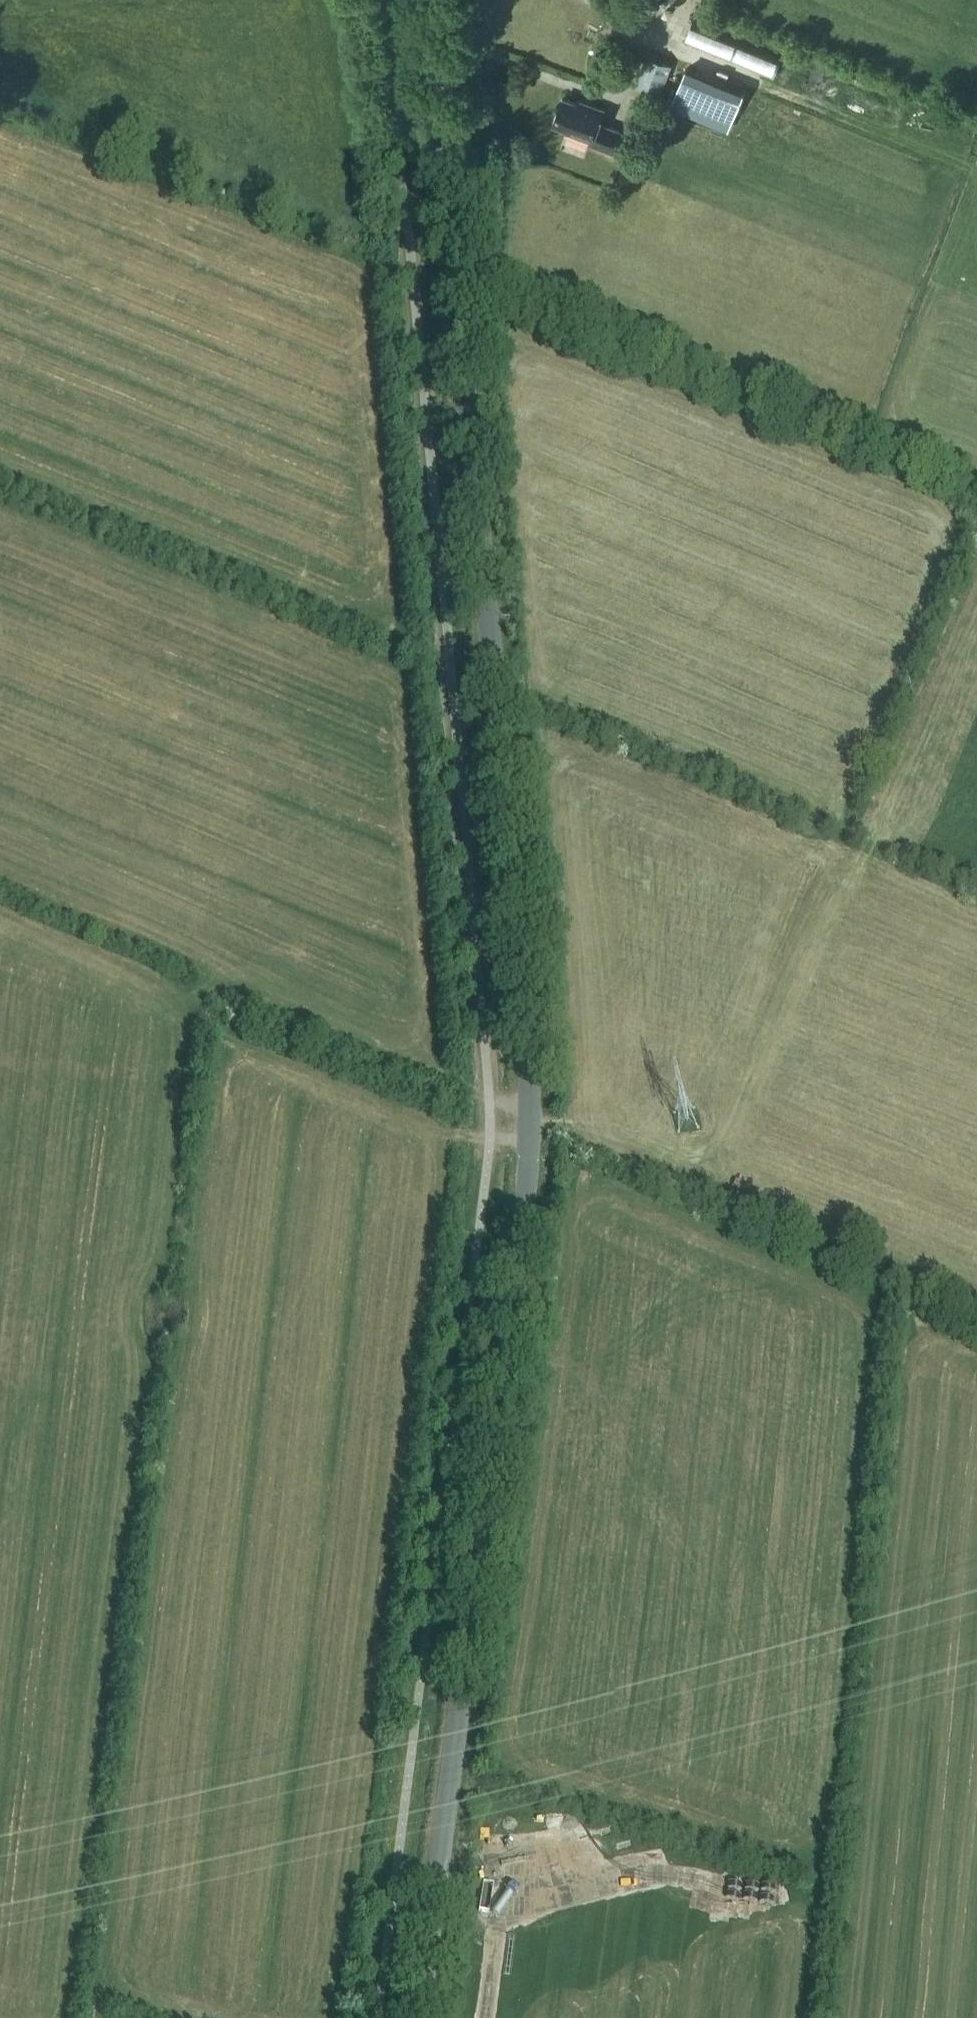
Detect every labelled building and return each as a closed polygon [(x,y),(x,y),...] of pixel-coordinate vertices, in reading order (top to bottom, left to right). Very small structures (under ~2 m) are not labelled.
[(689,26),(684,43),(774,70),(779,53),(689,26)] [(670,65),(646,55),(634,85),(658,95),(670,65)] [(612,152),(620,130),(598,122),(604,108),(590,103),(589,106),(562,96),(552,122),(567,127),(566,130),(591,139),(589,144),(612,152)]
